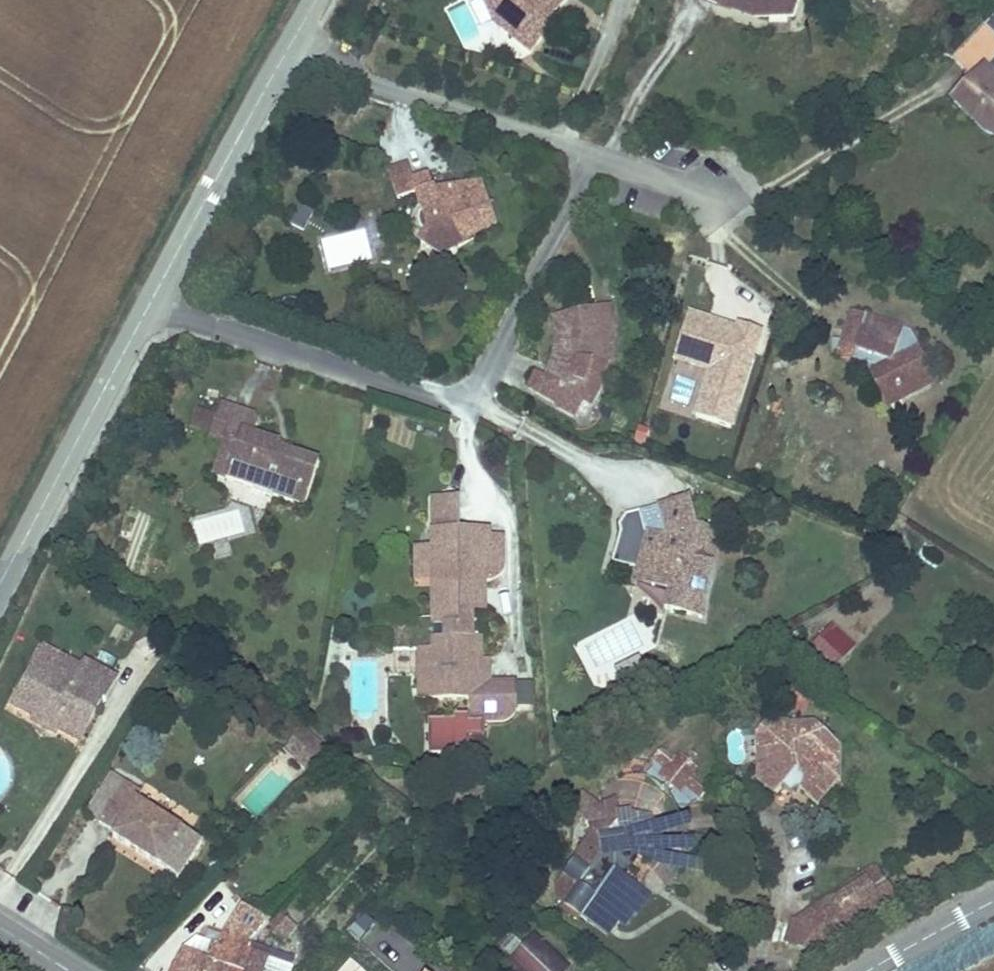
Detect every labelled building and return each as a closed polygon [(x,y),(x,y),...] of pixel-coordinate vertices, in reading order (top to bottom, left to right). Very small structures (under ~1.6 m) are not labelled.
[(557,0),(484,0),(496,19),(510,31),(508,34),(532,53),(558,22),(553,18),(563,5),(557,0)] [(794,19),(800,0),(701,0),(701,1),(755,20),(794,19)] [(981,135),(993,141),(993,74),(990,71),(993,67),(993,20),(953,64),(973,82),(950,106),(981,135)] [(500,227),(484,183),(435,190),(430,174),(415,179),(409,164),(388,170),(400,203),(417,196),(431,232),(422,248),(445,259),(500,227)] [(296,198),(284,220),(303,230),(314,208),(296,198)] [(600,354),(613,355),(614,346),(615,326),(612,305),(579,314),(582,345),(584,345),(578,362),(598,365),(600,354)] [(847,325),(852,307),(845,306),(838,334),(834,349),(865,357),(876,348),(850,341),(854,326),(847,325)] [(864,362),(891,399),(939,371),(910,322),(852,307),(847,325),(854,326),(850,341),(876,348),(865,357),(864,362)] [(579,314),(556,320),(558,333),(558,344),(556,356),(551,367),(546,379),(536,395),(558,407),(557,408),(578,419),(584,405),(590,408),(598,392),(608,366),(612,366),(613,355),(600,354),(598,365),(578,362),(584,345),(582,345),(579,314)] [(707,377),(693,419),(733,432),(764,335),(738,326),(736,331),(689,316),(673,366),(707,377)] [(530,391),(536,395),(546,379),(538,375),(530,391)] [(191,432),(210,438),(222,407),(202,400),(191,432)] [(281,442),(255,434),(259,424),(259,421),(258,419),(258,416),(256,415),(255,413),(253,412),(223,402),(222,407),(210,438),(224,443),(237,447),(227,479),(251,487),(272,468),(282,471),(274,495),(274,496),(306,507),(321,461),(289,450),(288,455),(278,452),(281,442)] [(291,446),(281,442),(278,452),(288,455),(289,450),(291,446)] [(237,447),(224,443),(213,474),(227,479),(237,447)] [(251,487),(274,495),(282,471),(272,468),(251,487)] [(433,499),(434,530),(462,529),(461,499),(433,499)] [(685,500),(637,516),(645,535),(650,537),(638,586),(655,590),(673,594),(669,613),(705,622),(706,595),(717,547),(716,540),(715,536),(713,533),(709,530),(694,527),(685,500)] [(434,582),(435,627),(450,627),(451,639),(435,639),(435,650),(425,650),(425,671),(420,671),(420,703),(471,703),(472,719),(455,720),(455,725),(430,726),(432,760),(458,759),(458,755),(464,755),(464,751),(472,751),(472,742),(486,742),(485,726),(505,725),(507,725),(510,724),(513,722),(515,721),(516,719),(518,716),(519,712),(520,708),(519,683),(493,685),(485,685),(485,663),(483,639),(470,639),(469,626),(474,627),(474,611),(487,611),(487,584),(489,583),(491,583),(494,582),(497,581),(499,579),(502,578),(503,575),(505,572),(506,568),(507,563),(506,538),(491,539),(476,539),(476,529),(462,529),(434,530),(434,547),(440,547),(440,582),(434,582)] [(491,529),(476,529),(476,539),(491,539),(491,529)] [(434,547),(418,547),(419,582),(434,582),(440,582),(440,547),(434,547)] [(856,645),(831,624),(810,650),(834,671),(856,645)] [(390,666),(415,666),(415,646),(390,647),(390,666)] [(40,685),(49,667),(71,679),(74,672),(38,654),(26,677),(40,685)] [(611,668),(621,691),(649,679),(639,656),(611,668)] [(485,685),(493,685),(492,663),(485,663),(485,685)] [(96,698),(106,678),(78,664),(74,672),(71,679),(68,684),(96,698)] [(26,677),(9,711),(73,744),(96,698),(68,684),(71,679),(49,667),(40,685),(26,677)] [(755,735),(756,784),(773,801),(782,792),(789,794),(800,790),(817,805),(840,782),(842,749),(816,724),(766,724),(755,735)] [(316,780),(335,759),(306,732),(286,754),(316,780)] [(723,754),(708,742),(697,755),(680,743),(669,756),(674,762),(662,777),(677,786),(687,774),(699,782),(688,797),(704,809),(715,796),(721,797),(732,782),(714,768),(723,754)] [(115,777),(90,819),(116,834),(113,840),(182,881),(204,845),(138,805),(144,794),(115,777)] [(617,813),(617,798),(610,798),(604,801),(592,811),(587,818),(583,847),(555,886),(557,902),(564,912),(607,938),(633,926),(653,898),(618,876),(635,868),(632,812),(617,813)] [(822,961),(831,941),(896,898),(876,866),(794,921),(792,921),(784,945),(822,961)] [(296,958),(253,944),(271,925),(244,909),(225,933),(219,945),(198,939),(183,950),(175,970),(292,970),(296,958)] [(346,929),(358,944),(377,929),(365,914),(346,929)] [(282,945),(296,931),(285,919),(270,934),(282,945)] [(535,937),(511,963),(519,970),(571,970),(535,937)]
